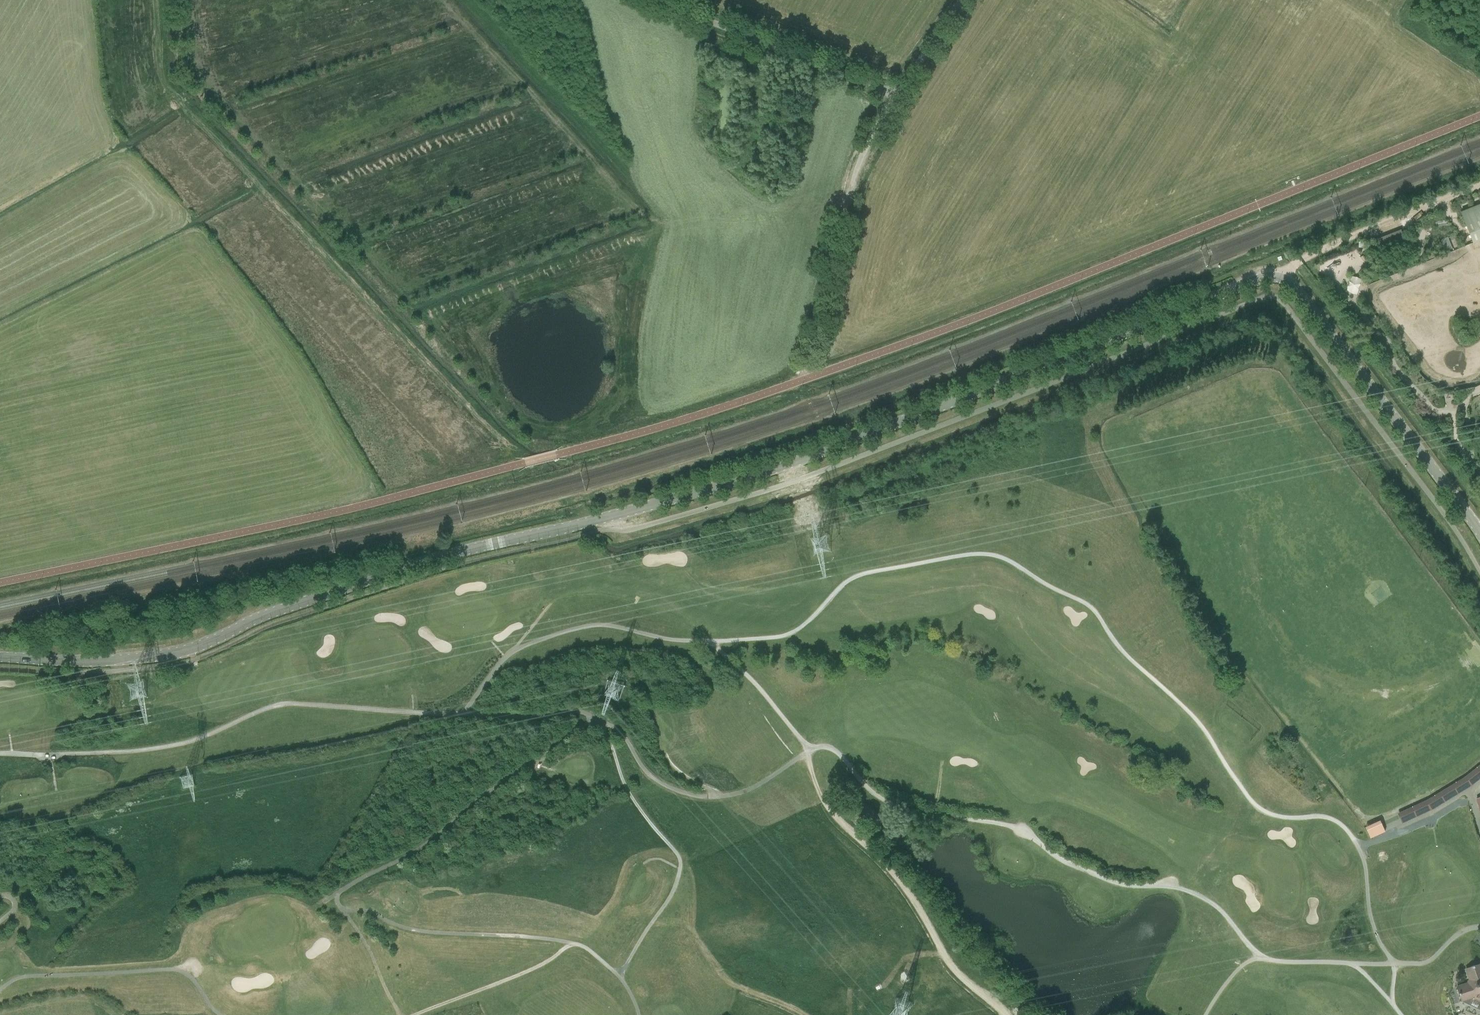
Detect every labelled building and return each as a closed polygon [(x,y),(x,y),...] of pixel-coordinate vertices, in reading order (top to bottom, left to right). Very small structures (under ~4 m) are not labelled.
[(1460,213),(1462,218),(1472,244),(1479,241),(1479,205),(1460,213)] [(1401,228),(1372,240),(1376,250),(1405,238),(1401,230),(1401,228)] [(1448,236),(1440,240),(1445,251),(1453,248),(1448,236)] [(1349,277),(1347,292),(1356,294),(1358,278),(1349,277)] [(1479,783),(1479,770),(1467,780),(1431,802),(1400,817),(1404,826),(1437,812),(1471,790),(1479,783)] [(1380,821),(1369,826),(1374,836),(1385,831),(1380,821)] [(1466,968),(1470,979),(1467,980),(1468,983),(1457,987),(1462,1001),(1473,997),(1479,1001),(1479,963),(1466,968)]
